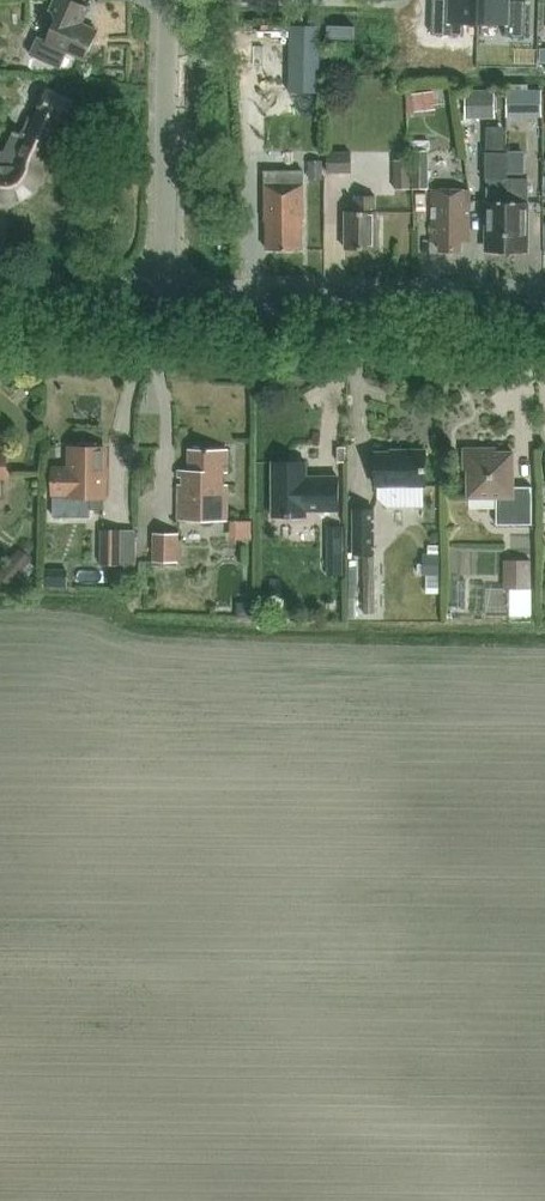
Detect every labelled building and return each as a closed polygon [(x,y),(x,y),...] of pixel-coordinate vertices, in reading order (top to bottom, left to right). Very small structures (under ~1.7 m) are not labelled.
[(89,8),(72,0),(55,0),(51,9),(61,14),(48,41),(39,37),(31,54),(61,68),(68,52),(85,60),(99,31),(82,23),(89,8)] [(432,33),(465,35),(465,22),(479,22),(480,0),(433,0),(432,33)] [(479,22),(506,23),(506,36),(525,37),(526,1),(509,0),(480,0),(479,22)] [(355,40),(355,26),(328,25),(327,39),(355,40)] [(409,111),(436,110),(435,92),(415,94),(415,91),(407,91),(409,111)] [(73,104),(47,92),(39,110),(40,110),(35,120),(30,118),(23,132),(17,130),(7,153),(0,153),(0,193),(10,194),(14,193),(18,192),(20,191),(23,190),(25,189),(28,187),(30,185),(32,183),(35,180),(36,178),(37,176),(39,173),(40,171),(63,120),(65,121),(73,104)] [(491,116),(491,93),(462,93),(462,116),(491,116)] [(503,119),(539,118),(539,93),(502,94),(503,119)] [(427,152),(410,152),(410,190),(427,190),(427,152)] [(506,250),(507,179),(507,152),(487,152),(487,179),(486,231),(489,233),(488,250),(506,250)] [(325,153),(325,173),(349,172),(348,153),(325,153)] [(409,160),(404,160),(395,160),(395,189),(410,188),(409,160)] [(310,161),(310,179),(323,179),(323,161),(310,161)] [(266,171),(266,221),(267,221),(267,245),(267,250),(304,250),(304,245),(304,220),(306,220),(306,171),(266,171)] [(507,179),(506,250),(524,251),(525,234),(527,231),(528,179),(507,179)] [(470,189),(432,189),(433,241),(440,241),(440,250),(461,250),(461,241),(470,242),(470,189)] [(356,211),(346,211),(347,249),(378,249),(378,238),(376,238),(376,196),(356,196),(356,211)] [(55,469),(54,493),(71,494),(71,497),(92,497),(92,509),(104,509),(105,448),(72,448),(72,470),(55,469)] [(228,449),(190,449),(190,470),(180,470),(179,521),(227,521),(228,449)] [(533,524),(532,487),(514,487),(514,452),(489,452),(489,449),(464,449),(465,469),(468,469),(468,498),(497,498),(497,525),(533,524)] [(423,486),(426,486),(426,450),(401,450),(401,452),(376,452),(376,486),(379,486),(379,499),(388,507),(424,507),(423,486)] [(338,511),(338,477),(306,477),(306,462),(273,462),(273,516),(307,516),(307,511),(338,511)] [(375,556),(376,510),(355,510),(354,555),(375,556)] [(230,540),(252,540),(252,521),(230,521),(230,540)] [(133,532),(98,531),(97,567),(132,567),(133,532)] [(152,562),(179,562),(179,536),(152,536),(152,562)] [(419,565),(419,574),(424,574),(424,575),(429,575),(429,583),(427,583),(427,593),(440,593),(439,546),(428,546),(428,554),(424,554),(424,564),(419,565)] [(343,547),(329,547),(329,575),(343,575),(343,547)] [(0,572),(0,574),(12,584),(34,559),(21,548),(0,572)] [(533,591),(533,561),(505,560),(505,591),(511,591),(533,591)] [(365,613),(376,613),(376,563),(365,563),(365,613)] [(45,570),(45,587),(67,587),(68,570),(45,570)] [(532,616),(533,591),(511,591),(510,616),(532,616)] [(238,602),(237,617),(253,618),(254,603),(238,602)]
